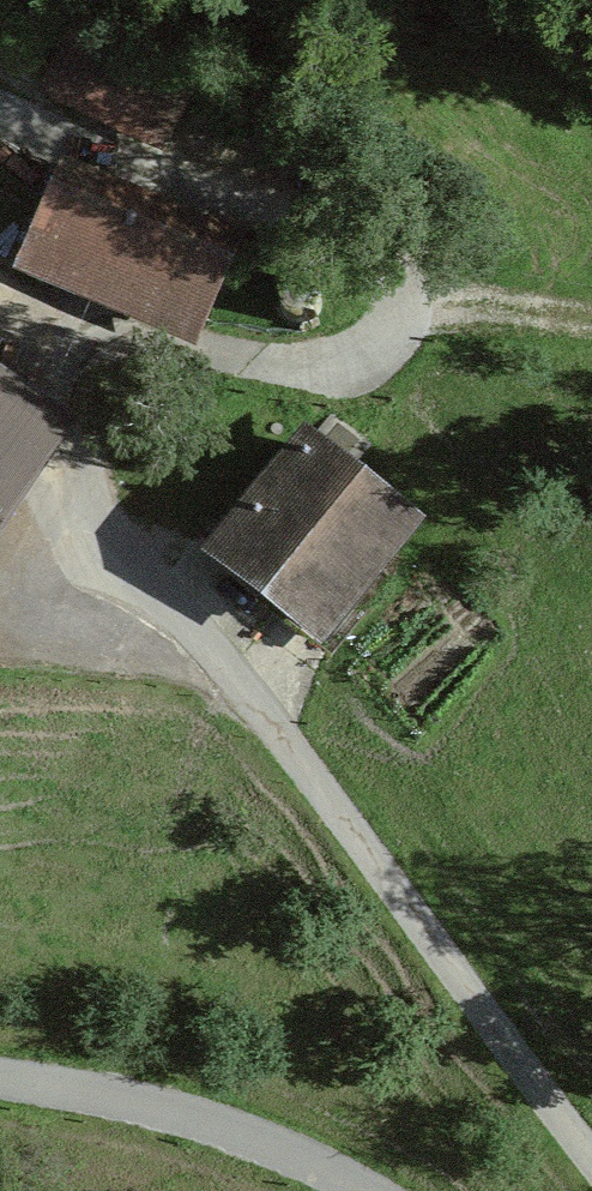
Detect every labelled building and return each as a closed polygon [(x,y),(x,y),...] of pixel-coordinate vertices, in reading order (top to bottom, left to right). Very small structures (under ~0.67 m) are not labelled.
[(202,270),(34,211),(6,290),(174,349),(202,270)] [(0,373),(0,507),(63,417),(0,373)] [(397,550),(297,462),(193,578),(293,667),(397,550)]
